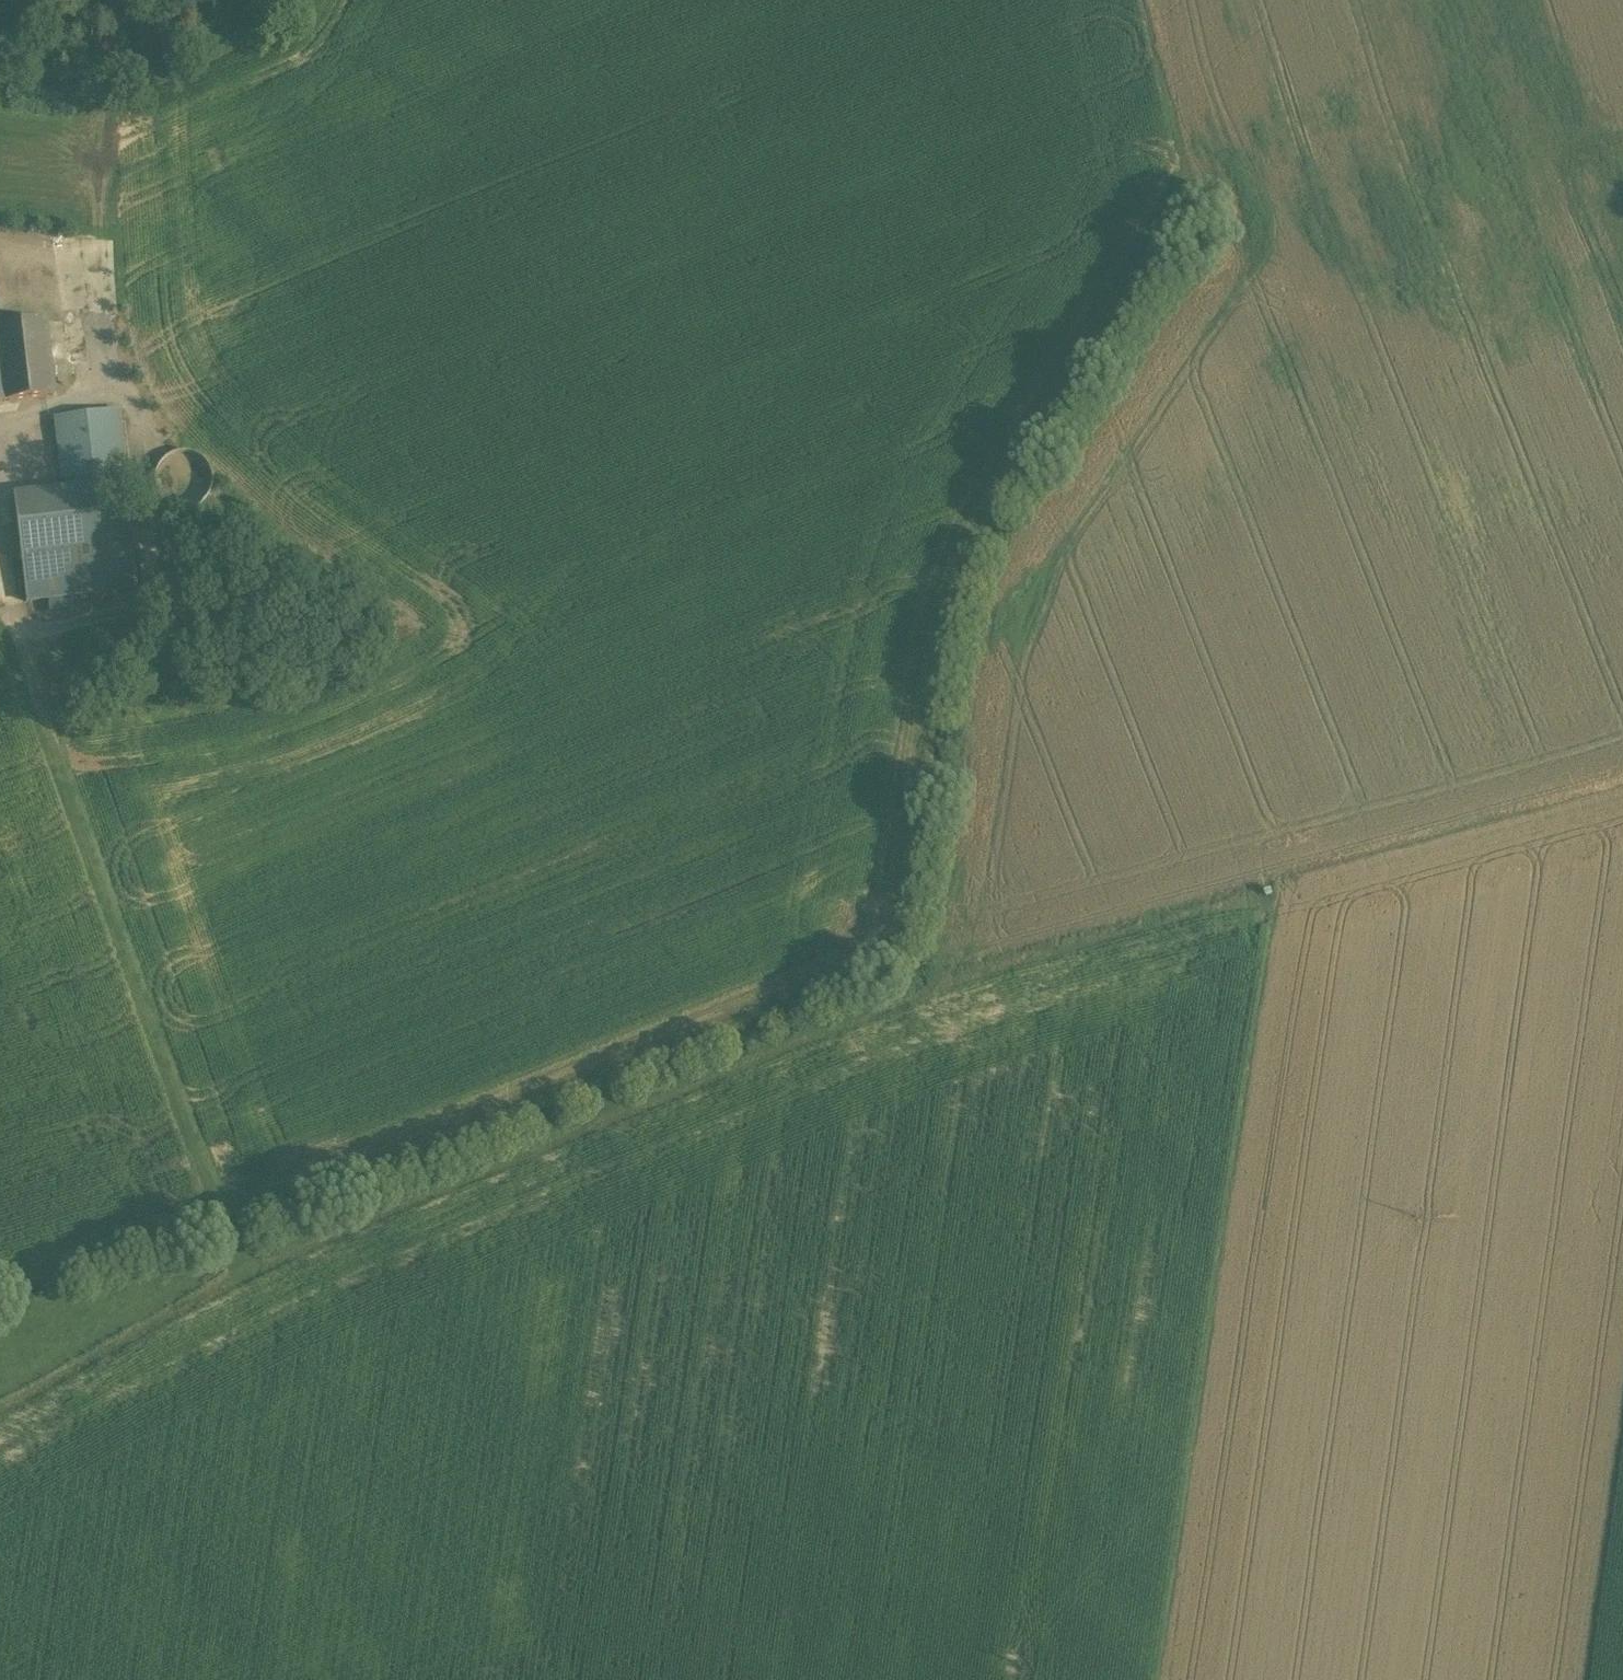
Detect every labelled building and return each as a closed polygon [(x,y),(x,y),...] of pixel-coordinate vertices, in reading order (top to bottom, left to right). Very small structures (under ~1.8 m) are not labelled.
[(53,395),(44,320),(0,325),(0,402),(53,395)] [(115,409),(55,417),(64,489),(13,495),(26,602),(137,588),(115,409)] [(170,513),(181,513),(192,510),(201,503),(208,493),(210,482),(209,471),(203,460),(195,453),(184,448),(173,448),(162,451),(153,458),(146,468),(144,479),(145,490),(151,501),(159,508),(170,513)]
